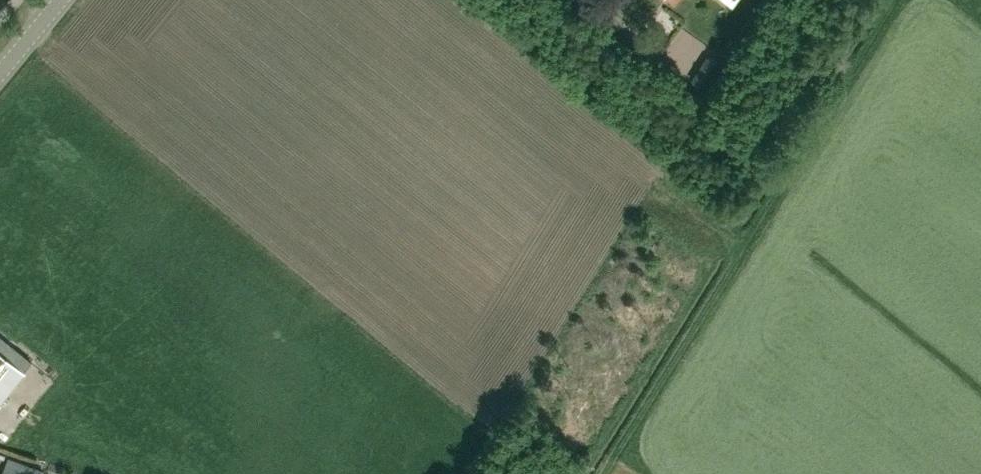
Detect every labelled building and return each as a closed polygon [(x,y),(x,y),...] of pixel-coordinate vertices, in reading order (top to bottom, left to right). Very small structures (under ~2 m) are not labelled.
[(669,16),(659,27),(672,38),(681,27),(669,16)] [(709,55),(693,80),(708,89),(724,65),(709,55)] [(24,373),(0,354),(0,403),(24,373)] [(10,464),(7,473),(40,473),(10,464)]
